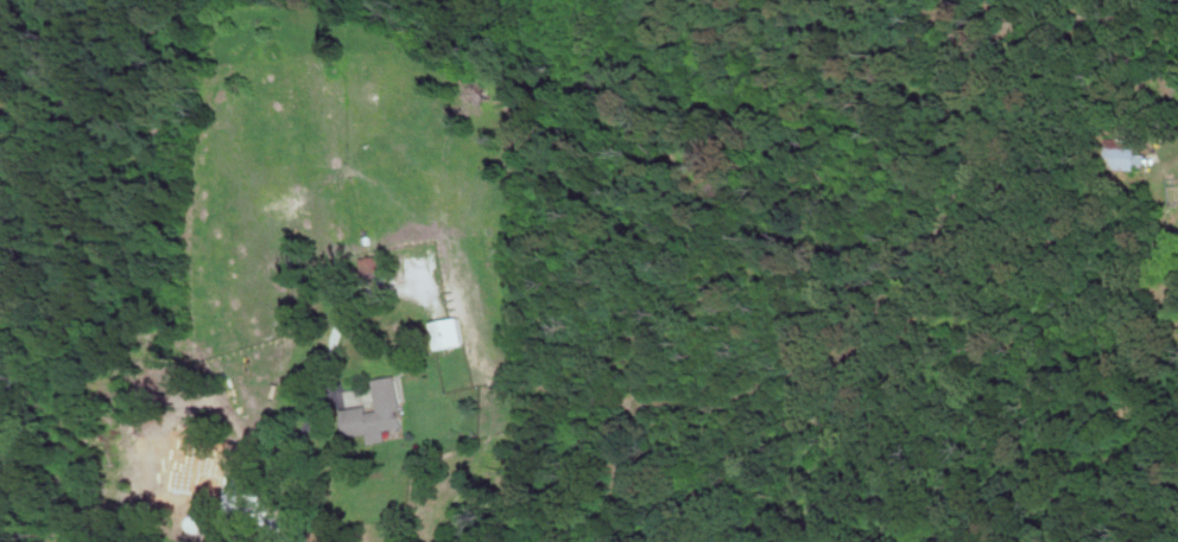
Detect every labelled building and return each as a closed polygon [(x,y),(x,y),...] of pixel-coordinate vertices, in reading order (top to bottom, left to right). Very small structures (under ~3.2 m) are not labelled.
[(1148,162),(1148,152),(1138,152),(1138,138),(1109,137),(1108,167),(1137,168),(1138,162),(1148,162)] [(436,346),(464,344),(461,316),(433,318),(436,346)] [(345,407),(349,437),(387,432),(386,428),(404,425),(397,374),(374,377),(379,409),(369,410),(368,404),(345,407)]
